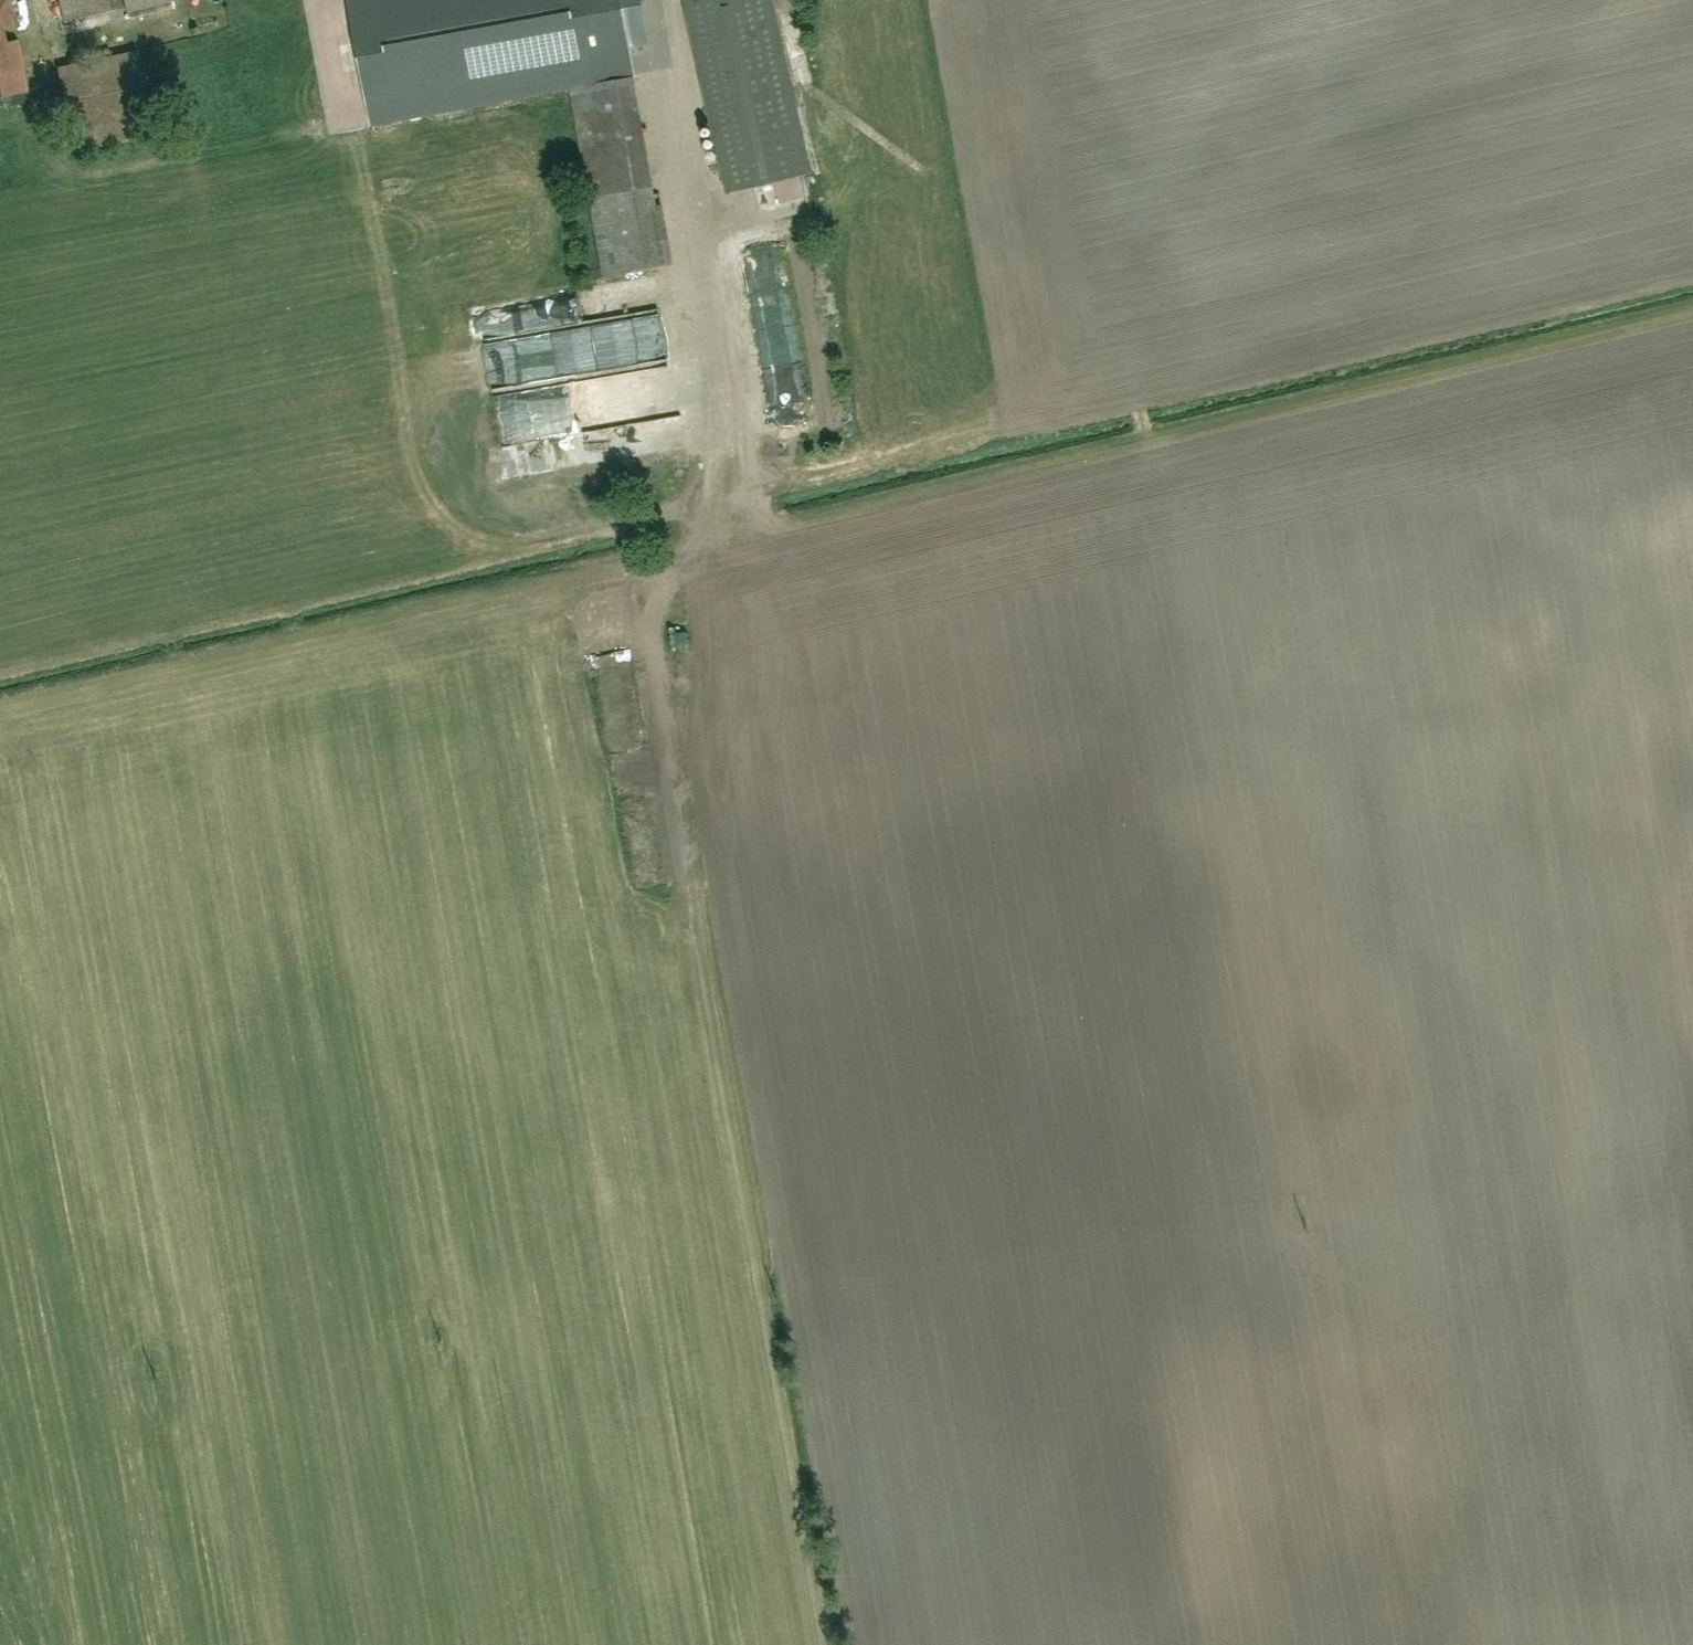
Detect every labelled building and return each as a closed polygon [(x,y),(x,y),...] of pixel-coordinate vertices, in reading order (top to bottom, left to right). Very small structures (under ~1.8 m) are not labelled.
[(110,10),(149,0),(55,0),(64,35),(113,22),(110,10)] [(376,122),(634,75),(621,0),(354,0),(376,122)] [(717,193),(803,175),(766,0),(676,0),(717,193)] [(31,106),(13,8),(0,10),(0,112),(31,106)] [(576,91),(608,275),(670,265),(638,80),(576,91)]
